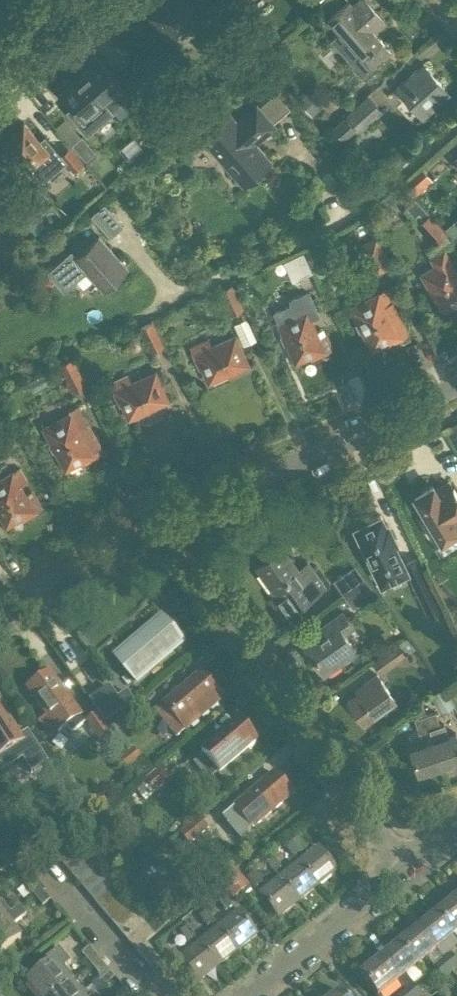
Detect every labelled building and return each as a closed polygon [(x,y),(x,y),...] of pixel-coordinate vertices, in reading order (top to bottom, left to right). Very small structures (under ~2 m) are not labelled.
[(150,13),(174,41),(187,30),(202,48),(220,33),(192,0),(165,0),(150,13)] [(318,0),(301,0),(308,9),(318,0)] [(390,50),(374,31),(386,20),(368,0),(357,0),(353,4),(349,1),(328,19),(371,67),(390,50)] [(114,71),(101,56),(82,72),(113,110),(121,103),(111,92),(126,79),(117,68),(114,71)] [(424,117),(451,93),(425,63),(398,87),(424,117)] [(262,97),(274,86),(261,71),(249,82),(262,97)] [(113,110),(82,72),(62,90),(74,105),(67,111),(86,133),(113,110)] [(142,84),(155,100),(164,92),(151,76),(142,84)] [(313,115),(326,102),(312,87),(298,100),(313,115)] [(361,130),(383,110),(368,94),(346,114),(361,130)] [(274,125),(257,105),(237,123),(231,115),(209,134),(232,160),(228,164),(244,183),(270,160),(254,142),(274,125)] [(344,139),(356,128),(345,115),(333,126),(344,139)] [(42,181),(65,161),(60,154),(43,135),(40,138),(25,121),(5,138),(17,153),(12,158),(21,168),(27,164),(42,181)] [(89,162),(97,155),(94,152),(95,151),(82,135),(72,143),(89,162)] [(77,173),(85,166),(82,163),(84,161),(71,145),(60,154),(65,161),(73,170),(74,169),(77,173)] [(434,179),(420,166),(402,182),(415,197),(434,179)] [(46,225),(9,180),(0,188),(37,233),(46,225)] [(430,215),(415,199),(407,206),(415,215),(419,212),(425,219),(419,224),(436,244),(448,233),(431,214),(430,215)] [(111,236),(123,225),(105,204),(93,215),(111,236)] [(456,234),(456,218),(445,229),(453,237),(456,234)] [(129,268),(100,235),(77,256),(72,250),(47,271),(64,290),(87,270),(104,290),(129,268)] [(375,274),(392,266),(377,235),(360,243),(375,274)] [(317,245),(303,251),(310,265),(323,259),(317,245)] [(293,281),(313,272),(303,251),(283,261),(293,281)] [(445,251),(433,258),(438,266),(423,274),(445,311),(456,304),(456,271),(445,251)] [(231,314),(244,307),(232,283),(219,289),(231,314)] [(391,318),(385,306),(392,303),(386,290),(351,309),(373,350),(388,342),(389,344),(409,334),(399,314),(391,318)] [(317,331),(308,310),(279,322),(297,361),(312,355),(313,357),(334,348),(328,334),(327,334),(324,328),(317,331)] [(152,350),(165,344),(153,320),(140,326),(152,350)] [(249,363),(236,335),(209,348),(205,340),(191,346),(201,367),(203,366),(210,381),(249,363)] [(74,392),(88,385),(74,357),(60,363),(74,392)] [(169,400),(156,371),(129,384),(125,376),(111,382),(121,403),(123,402),(130,417),(169,400)] [(83,463),(89,460),(105,451),(80,403),(70,408),(72,413),(45,427),(67,468),(82,460),(83,463)] [(8,525),(22,516),(24,519),(43,507),(21,468),(0,480),(0,511),(8,525)] [(415,495),(428,516),(422,519),(433,539),(439,535),(442,540),(456,531),(456,493),(454,488),(453,488),(448,480),(435,488),(433,484),(415,495)] [(334,496),(329,485),(321,488),(326,500),(334,496)] [(383,581),(408,569),(418,591),(423,602),(429,614),(442,608),(436,596),(431,585),(418,558),(406,564),(395,541),(397,540),(389,523),(387,524),(382,514),(357,526),(383,581)] [(303,574),(284,546),(258,565),(277,593),(271,597),(284,615),(326,586),(312,567),(303,574)] [(343,593),(366,577),(356,563),(334,579),(343,593)] [(353,606),(375,591),(366,577),(343,593),(353,606)] [(354,626),(344,611),(302,640),(316,661),(320,658),(328,669),(324,672),(325,673),(357,650),(344,631),(352,626),(353,626),(354,626)] [(142,635),(140,632),(121,648),(124,651),(113,660),(133,683),(182,642),(162,619),(142,635)] [(381,672),(406,653),(397,642),(372,660),(381,672)] [(73,734),(85,725),(80,718),(82,717),(51,674),(29,690),(49,719),(41,725),(51,739),(68,727),(73,734)] [(174,734),(182,728),(220,696),(202,674),(164,706),(165,708),(157,714),(174,734)] [(365,723),(397,700),(378,674),(357,689),(360,692),(349,700),(365,723)] [(107,725),(122,715),(107,692),(92,702),(107,725)] [(426,715),(430,728),(434,740),(442,764),(456,759),(456,732),(449,735),(446,723),(441,725),(436,711),(426,715)] [(0,713),(0,764),(5,773),(28,758),(21,747),(25,745),(11,724),(8,726),(0,713)] [(102,746),(113,738),(97,714),(85,722),(102,746)] [(116,740),(134,727),(126,715),(108,728),(116,740)] [(420,732),(420,731),(430,728),(426,715),(415,718),(420,732)] [(225,782),(252,759),(248,753),(257,745),(239,724),(202,755),(204,756),(194,765),(208,782),(218,774),(225,782)] [(419,772),(442,764),(434,740),(411,747),(419,772)] [(138,774),(133,767),(142,760),(133,749),(117,762),(125,772),(126,771),(132,779),(138,774)] [(155,794),(171,780),(161,768),(145,782),(145,783),(136,790),(145,801),(154,793),(155,794)] [(253,830),(293,796),(275,774),(235,809),(236,810),(223,822),(233,833),(246,822),(253,830)] [(18,820),(17,818),(20,816),(2,794),(0,796),(0,834),(18,820)] [(190,846),(209,830),(199,818),(180,834),(190,846)] [(11,853),(0,840),(0,856),(3,860),(11,853)] [(65,867),(83,852),(75,842),(56,857),(65,867)] [(295,859),(301,854),(293,844),(287,849),(295,859)] [(318,888),(338,872),(319,849),(300,865),(318,888)] [(73,877),(91,861),(89,859),(83,852),(65,867),(73,877)] [(11,870),(19,863),(11,853),(3,860),(11,870)] [(274,874),(281,868),(273,858),(266,863),(274,874)] [(81,886),(99,870),(91,861),(73,877),(81,886)] [(299,903),(318,888),(300,865),(281,880),(299,903)] [(89,896),(107,880),(99,870),(81,886),(89,896)] [(255,889),(262,883),(253,873),(247,879),(255,889)] [(247,887),(238,877),(239,877),(238,876),(224,888),(234,900),(248,888),(248,887),(247,887)] [(34,896),(42,890),(33,880),(25,886),(34,896)] [(107,880),(89,896),(97,905),(115,889),(107,880)] [(280,919),(299,903),(281,880),(261,896),(280,919)] [(105,914),(123,899),(115,889),(97,905),(105,914)] [(44,908),(52,902),(42,890),(34,896),(44,908)] [(226,913),(233,907),(225,897),(218,903),(226,913)] [(113,924),(131,908),(123,899),(105,914),(113,924)] [(456,935),(456,900),(456,899),(437,915),(455,936),(456,935)] [(11,914),(2,903),(0,905),(0,923),(11,914)] [(21,907),(12,915),(11,914),(0,923),(0,958),(22,940),(13,929),(28,916),(21,907)] [(120,933),(139,918),(131,908),(113,924),(120,933)] [(207,928),(214,923),(206,913),(199,918),(207,928)] [(238,952),(258,937),(239,913),(220,929),(238,952)] [(436,952),(436,951),(455,936),(437,915),(418,930),(436,952)] [(129,943),(148,928),(139,918),(120,933),(129,943)] [(188,943),(195,937),(187,927),(179,933),(188,943)] [(137,952),(147,944),(155,937),(148,928),(129,943),(137,952)] [(219,968),(238,952),(220,929),(201,945),(219,968)] [(417,967),(436,952),(418,930),(399,945),(417,967)] [(152,970),(162,962),(147,944),(137,952),(152,970)] [(200,983),(219,968),(201,945),(181,960),(200,983)] [(398,983),(404,991),(408,995),(422,995),(413,985),(424,977),(416,968),(417,967),(399,945),(381,960),(398,982),(398,983)] [(27,986),(35,995),(57,995),(71,984),(70,983),(74,980),(65,968),(71,963),(59,949),(38,966),(44,973),(27,986)] [(93,967),(101,961),(90,949),(83,956),(93,967)] [(443,960),(452,971),(456,967),(456,962),(451,954),(443,960)] [(398,983),(398,982),(381,960),(361,976),(377,995),(381,995),(398,983)] [(452,971),(443,960),(435,967),(443,978),(452,971)] [(107,987),(116,980),(109,972),(101,961),(93,967),(102,978),(101,979),(107,987)] [(71,984),(57,995),(81,995),(71,984)]
